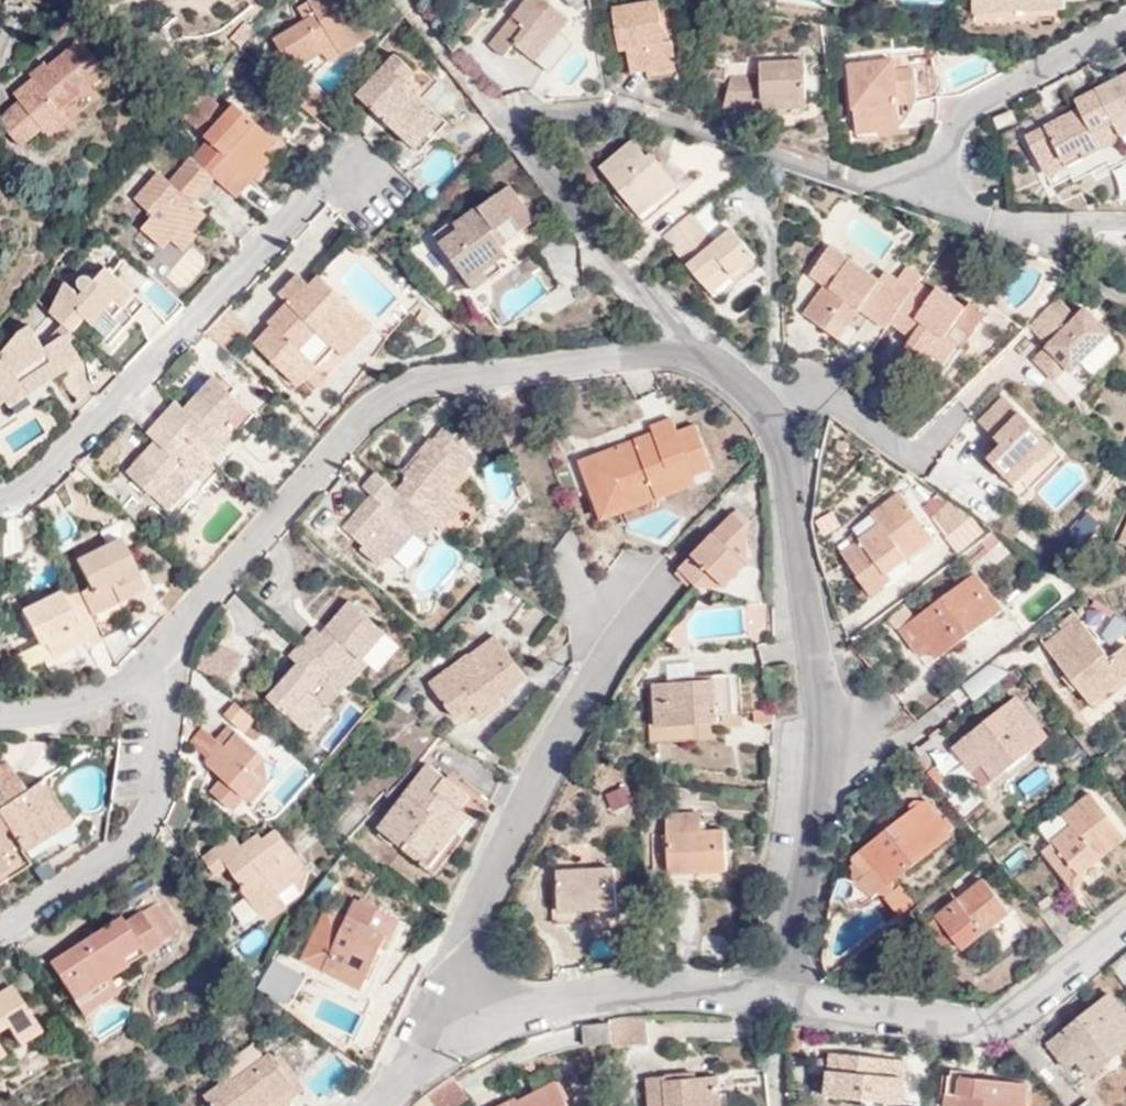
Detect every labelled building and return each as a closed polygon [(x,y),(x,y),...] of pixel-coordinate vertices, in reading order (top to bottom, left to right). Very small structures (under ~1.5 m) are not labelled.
[(341,56),(375,36),(361,11),(353,16),(345,3),(343,0),(313,0),(301,7),(308,21),(276,38),(294,70),(323,53),(335,46),(341,56)] [(361,11),(355,0),(351,0),(345,3),(353,16),(361,11)] [(547,71),(571,42),(560,32),(569,20),(545,0),(528,0),(490,47),(504,59),(515,45),(547,71)] [(645,65),(674,61),(671,38),(663,39),(657,0),(647,0),(610,4),(617,47),(625,46),(628,68),(645,65)] [(245,21),(228,40),(238,49),(254,30),(245,21)] [(44,62),(28,76),(10,92),(15,98),(0,112),(0,126),(18,146),(41,128),(46,135),(67,118),(60,110),(105,71),(75,36),(44,62)] [(571,42),(547,71),(553,76),(576,46),(571,42)] [(329,62),(341,56),(335,46),(323,53),(329,62)] [(723,104),(747,103),(748,97),(807,94),(805,56),(760,58),(761,71),(731,73),(723,104)] [(896,89),(915,88),(913,65),(896,67),(893,56),(850,58),(856,128),(899,125),(897,101),(896,89)] [(359,95),(421,154),(448,124),(404,83),(413,73),(396,57),(359,95)] [(28,76),(44,62),(40,58),(25,72),(28,76)] [(674,61),(645,65),(646,76),(676,73),(674,61)] [(1063,117),(1066,123),(1055,130),(1051,124),(1025,138),(1043,171),(1062,161),(1066,167),(1101,149),(1092,132),(1111,122),(1113,125),(1125,117),(1125,81),(1121,84),(1118,79),(1075,102),(1078,109),(1063,117)] [(916,98),(915,88),(896,89),(897,101),(916,98)] [(300,89),(291,99),(314,121),(329,106),(311,89),(305,95),(300,89)] [(220,106),(207,94),(184,118),(197,131),(220,106)] [(748,97),(747,103),(763,102),(764,106),(807,103),(807,94),(748,97)] [(226,157),(209,175),(215,180),(235,199),(253,180),(246,172),(262,154),(275,141),(236,104),(205,137),(226,157)] [(1015,120),(1010,109),(993,118),(999,129),(1015,120)] [(1066,123),(1063,117),(1051,124),(1055,130),(1066,123)] [(1120,139),(1113,125),(1111,122),(1092,132),(1101,149),(1120,139)] [(627,201),(641,217),(678,186),(651,154),(648,158),(634,142),(601,169),(621,193),(629,186),(636,194),(627,201)] [(270,162),(262,154),(246,172),(253,180),(270,162)] [(215,180),(209,175),(193,160),(171,183),(161,174),(136,200),(153,218),(142,230),(163,249),(172,239),(185,225),(191,231),(206,216),(193,203),(188,198),(197,190),(201,194),(215,180)] [(500,193),(516,215),(525,228),(539,218),(512,183),(500,193)] [(621,193),(627,201),(636,194),(629,186),(621,193)] [(678,186),(641,217),(647,224),(684,193),(678,186)] [(193,203),(201,194),(197,190),(188,198),(193,203)] [(500,227),(516,215),(500,193),(484,204),(500,227)] [(711,203),(694,217),(706,232),(715,243),(733,229),(711,203)] [(495,231),(500,227),(484,204),(459,223),(462,230),(443,244),(471,282),(501,259),(510,252),(495,231)] [(664,237),(703,284),(725,266),(734,276),(757,258),(733,229),(715,243),(708,250),(699,238),(706,232),(694,217),(692,214),(664,237)] [(462,230),(459,223),(456,220),(435,234),(443,244),(462,230)] [(185,225),(172,239),(183,251),(196,236),(191,231),(185,225)] [(715,243),(706,232),(699,238),(708,250),(715,243)] [(832,248),(812,276),(827,286),(807,315),(828,330),(838,316),(851,326),(863,310),(869,301),(896,320),(922,285),(925,280),(910,269),(900,282),(888,274),(882,283),(832,248)] [(507,268),(501,259),(471,282),(478,289),(507,268)] [(725,266),(703,284),(712,295),(734,276),(725,266)] [(50,313),(64,326),(65,327),(78,312),(85,318),(94,326),(107,312),(115,319),(124,310),(129,315),(142,301),(107,269),(96,282),(91,276),(86,274),(82,276),(78,280),(79,286),(82,291),(78,294),(65,283),(50,313)] [(300,286),(309,278),(302,271),(293,279),(300,286)] [(337,344),(365,314),(323,273),(314,283),(309,278),(300,286),(293,279),(281,291),(291,299),(272,318),(274,323),(257,340),(291,373),(311,355),(319,363),(337,344)] [(896,320),(893,324),(915,339),(904,355),(926,371),(934,361),(944,368),(960,345),(949,338),(968,310),(940,290),(936,295),(922,285),(896,320)] [(1110,334),(1086,309),(1076,318),(1057,299),(1030,326),(1049,346),(1033,360),(1054,380),(1066,368),(1071,372),(1110,334)] [(147,306),(142,301),(129,315),(134,319),(147,306)] [(869,301),(863,310),(890,329),(893,324),(896,320),(869,301)] [(65,327),(71,333),(85,318),(78,312),(65,327)] [(375,324),(365,314),(337,344),(346,354),(375,324)] [(838,316),(828,330),(841,340),(851,326),(838,316)] [(64,326),(42,346),(44,350),(65,337),(71,333),(65,327),(64,326)] [(6,402),(23,390),(28,397),(49,383),(43,373),(48,370),(54,379),(81,361),(65,337),(44,350),(42,346),(30,327),(20,333),(0,357),(0,399),(3,398),(6,402)] [(300,382),(319,363),(311,355),(291,373),(300,382)] [(43,373),(49,383),(54,379),(48,370),(43,373)] [(168,508),(180,496),(176,492),(196,473),(198,475),(211,462),(206,457),(219,445),(223,449),(254,416),(214,377),(184,407),(177,401),(148,431),(156,439),(127,470),(168,508)] [(23,390),(6,402),(10,409),(28,397),(23,390)] [(1033,453),(1046,439),(1004,397),(979,422),(996,439),(989,446),(996,453),(989,460),(1014,485),(1039,459),(1033,453)] [(594,458),(617,517),(697,485),(695,477),(713,470),(697,426),(678,434),(672,419),(650,428),(652,435),(594,458)] [(450,483),(468,462),(453,450),(462,438),(464,436),(448,420),(436,433),(433,431),(418,447),(421,450),(406,467),(410,472),(399,484),(379,466),(365,481),(372,488),(380,495),(374,501),(367,494),(345,519),(366,539),(363,543),(382,560),(393,547),(396,549),(418,526),(418,525),(417,523),(429,510),(437,517),(444,523),(466,499),(450,483)] [(453,450),(468,462),(478,450),(462,438),(453,450)] [(1054,447),(1046,439),(1033,453),(1039,459),(1041,461),(1054,447)] [(211,462),(223,449),(219,445),(206,457),(211,462)] [(996,453),(989,446),(982,453),(989,460),(996,453)] [(602,523),(617,517),(594,458),(579,463),(602,523)] [(176,492),(180,496),(185,499),(204,480),(198,475),(196,473),(176,492)] [(380,495),(372,488),(367,494),(374,501),(380,495)] [(973,514),(938,490),(922,503),(947,535),(973,514)] [(876,523),(847,545),(866,570),(859,575),(855,577),(870,595),(891,579),(885,573),(903,558),(932,536),(897,491),(868,513),(876,523)] [(424,531),(437,517),(429,510),(417,523),(418,525),(418,526),(424,531)] [(733,513),(677,568),(691,580),(704,568),(724,588),(747,567),(749,527),(733,513)] [(1117,538),(1125,542),(1125,518),(1117,538)] [(992,527),(977,539),(987,550),(1005,537),(992,527)] [(67,607),(57,588),(18,608),(34,644),(42,641),(49,655),(82,639),(86,645),(120,630),(107,605),(142,588),(117,537),(73,557),(87,588),(79,592),(82,599),(67,607)] [(866,570),(847,545),(840,551),(859,575),(866,570)] [(908,565),(903,558),(885,573),(891,579),(908,565)] [(704,568),(691,580),(698,587),(724,588),(704,568)] [(1003,608),(975,572),(900,628),(917,652),(929,643),(939,656),(1003,608)] [(307,724),(318,713),(331,699),(371,659),(365,654),(388,628),(353,595),(328,622),(332,625),(338,631),(332,636),(326,631),(318,623),(291,652),(301,660),(270,691),(307,724)] [(1111,654),(1076,610),(1060,621),(1064,627),(1045,642),(1093,700),(1125,675),(1125,642),(1111,654)] [(332,625),(326,631),(332,636),(338,631),(332,625)] [(527,676),(496,631),(469,651),(467,649),(428,678),(456,716),(475,703),(480,711),(527,676)] [(195,660),(223,686),(243,656),(221,641),(211,654),(198,645),(195,660)] [(654,726),(713,723),(714,714),(733,713),(733,674),(711,674),(711,679),(651,683),(654,726)] [(975,755),(996,780),(1050,738),(1018,696),(949,748),(962,764),(965,762),(975,755)] [(331,699),(318,713),(323,718),(337,705),(331,699)] [(258,716),(239,700),(227,713),(245,730),(247,728),(258,716)] [(257,738),(269,726),(258,716),(247,728),(257,738)] [(254,766),(266,753),(231,722),(219,735),(223,739),(208,755),(208,762),(224,776),(213,789),(235,807),(246,794),(262,774),(254,766)] [(223,739),(219,735),(205,751),(208,755),(223,739)] [(271,780),(266,753),(254,766),(262,774),(246,794),(254,800),(271,780)] [(461,800),(471,787),(428,755),(379,823),(406,843),(412,837),(430,851),(465,804),(461,800)] [(986,789),(996,780),(975,755),(965,762),(986,789)] [(0,764),(0,853),(15,842),(20,849),(67,818),(39,777),(21,789),(3,762),(0,764)] [(1045,763),(1023,783),(1033,794),(1055,774),(1045,763)] [(628,782),(605,792),(612,809),(635,799),(628,782)] [(1044,845),(1075,882),(1104,860),(1099,853),(1125,831),(1091,787),(1063,808),(1073,822),(1044,845)] [(905,816),(851,859),(849,876),(853,882),(862,875),(875,866),(889,883),(949,837),(932,816),(935,813),(925,801),(921,803),(916,802),(909,806),(905,816)] [(670,870),(728,869),(727,829),(703,829),(702,809),(669,810),(670,870)] [(275,888),(292,876),(306,866),(279,829),(264,840),(260,834),(244,846),(235,835),(204,857),(216,875),(230,865),(246,887),(243,888),(261,914),(283,900),(280,896),(275,888)] [(846,873),(836,876),(833,895),(853,882),(849,876),(851,859),(849,860),(846,873)] [(559,907),(616,905),(617,879),(632,879),(632,865),(559,867),(559,907)] [(875,866),(862,875),(876,894),(889,883),(875,866)] [(297,883),(292,876),(275,888),(280,896),(297,883)] [(1011,908),(984,876),(931,919),(956,951),(1011,908)] [(349,916),(325,968),(320,978),(337,986),(341,976),(363,987),(387,936),(392,938),(402,918),(358,897),(349,916)] [(137,909),(157,939),(172,929),(152,900),(137,909)] [(304,959),(325,968),(349,916),(328,907),(304,959)] [(46,959),(70,996),(86,986),(90,992),(111,979),(106,972),(157,939),(137,909),(121,920),(117,913),(83,935),(87,942),(65,956),(61,949),(46,959)] [(83,935),(61,949),(65,956),(87,942),(83,935)] [(1121,955),(1109,965),(1124,983),(1125,981),(1125,961),(1121,955)] [(4,1022),(17,1041),(37,1027),(9,983),(7,985),(0,974),(0,1024),(4,1022)] [(86,986),(70,996),(80,1012),(116,988),(111,979),(90,992),(86,986)] [(1110,993),(1047,1041),(1067,1067),(1080,1057),(1091,1071),(1125,1044),(1125,1013),(1110,993)] [(645,1014),(610,1019),(611,1023),(612,1037),(613,1044),(614,1048),(647,1042),(645,1014)] [(611,1023),(583,1026),(585,1040),(598,1039),(612,1037),(611,1023)] [(381,1058),(391,1035),(387,1034),(377,1055),(381,1058)] [(598,1039),(598,1045),(613,1044),(612,1037),(598,1039)] [(585,1047),(598,1045),(598,1039),(585,1040),(585,1047)] [(293,1085),(275,1058),(271,1053),(266,1056),(256,1042),(227,1063),(227,1069),(218,1076),(223,1082),(207,1094),(216,1105),(264,1105),(293,1085)] [(827,1095),(902,1102),(905,1059),(829,1052),(827,1095)] [(306,1087),(281,1054),(275,1058),(293,1085),(264,1105),(280,1105),(306,1087)] [(696,1073),(666,1077),(666,1081),(696,1078),(696,1073)] [(424,1093),(433,1105),(457,1105),(468,1097),(453,1075),(424,1093)] [(949,1075),(946,1105),(1022,1105),(1024,1082),(949,1075)] [(666,1077),(647,1080),(650,1105),(720,1105),(717,1076),(696,1078),(666,1081),(666,1077)] [(559,1079),(513,1104),(511,1100),(500,1105),(574,1105),(559,1079)] [(424,1093),(410,1105),(433,1105),(424,1093)]
